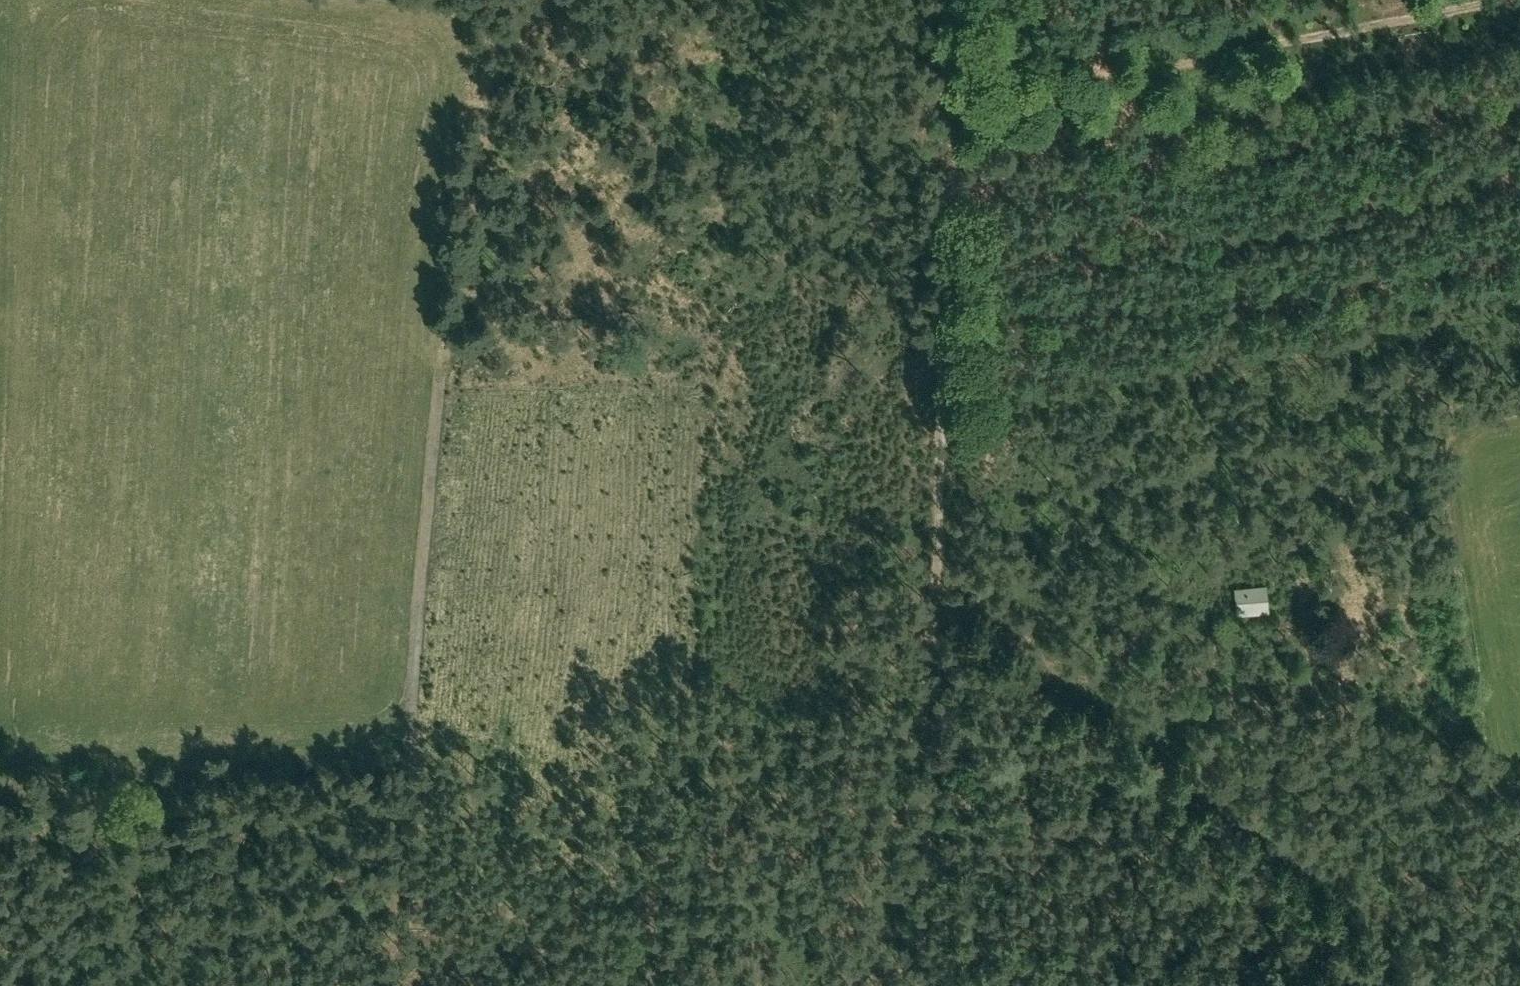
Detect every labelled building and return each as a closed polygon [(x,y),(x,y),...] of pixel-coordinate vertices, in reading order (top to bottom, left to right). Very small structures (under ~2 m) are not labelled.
[(1268,587),(1236,590),(1238,614),(1270,612),(1268,587)]
